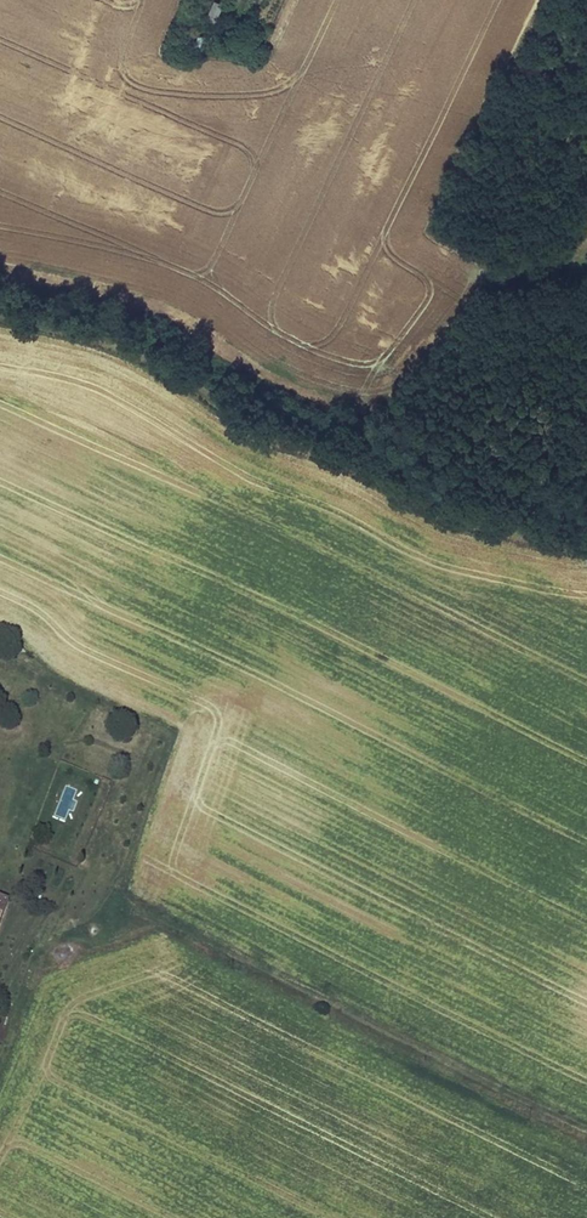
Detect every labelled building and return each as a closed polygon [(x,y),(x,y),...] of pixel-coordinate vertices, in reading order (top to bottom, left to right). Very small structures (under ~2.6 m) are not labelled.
[(214,0),(207,17),(215,21),(223,4),(214,0)] [(9,903),(0,899),(0,926),(9,903)]
